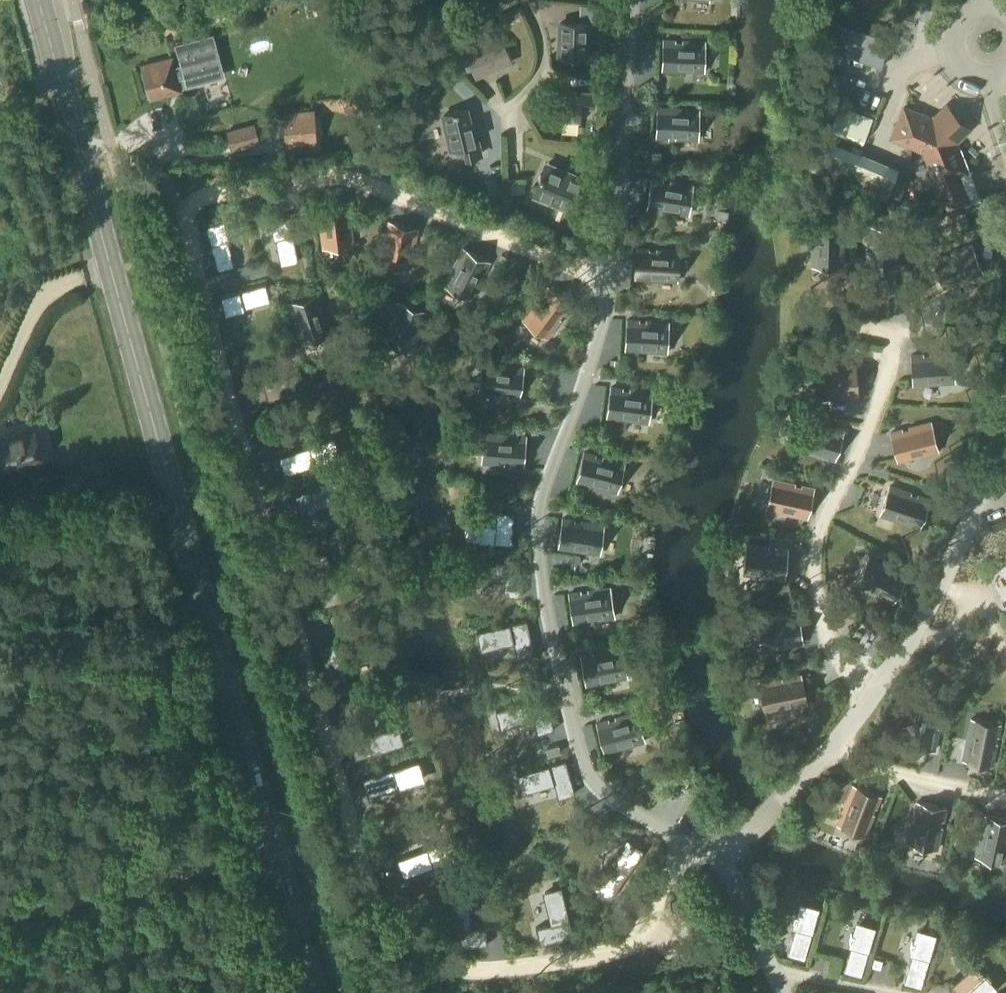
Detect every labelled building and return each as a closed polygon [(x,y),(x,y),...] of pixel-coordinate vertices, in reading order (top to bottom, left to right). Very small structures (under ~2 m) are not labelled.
[(560,22),(559,59),(570,59),(570,63),(580,64),(580,59),(592,60),(593,23),(560,22)] [(504,38),(467,54),(478,80),(515,64),(504,38)] [(663,40),(662,70),(704,72),(705,42),(663,40)] [(173,57),(141,65),(150,99),(182,90),(179,78),(185,77),(186,82),(221,73),(214,47),(179,57),(181,64),(175,65),(173,57)] [(829,90),(821,105),(852,120),(860,105),(829,90)] [(548,94),(546,121),(583,123),(584,118),(598,110),(599,92),(575,91),(575,95),(548,94)] [(897,111),(886,136),(918,150),(939,209),(961,201),(951,174),(948,165),(956,162),(949,143),(954,138),(960,133),(950,122),(938,109),(932,115),(927,119),(899,107),(897,111)] [(471,108),(443,115),(451,153),(465,149),(468,162),(486,156),(479,123),(475,124),(471,108)] [(657,108),(656,138),(668,139),(668,136),(676,136),(676,139),(698,140),(699,110),(657,108)] [(255,124),(227,131),(232,149),(260,141),(259,141),(255,124)] [(815,142),(806,164),(886,197),(895,175),(862,161),(815,142)] [(295,160),(277,159),(276,168),(295,168),(295,160)] [(549,162),(534,197),(576,214),(591,178),(549,162)] [(651,179),(647,209),(688,215),(693,186),(671,182),(670,185),(663,184),(663,181),(651,179)] [(348,203),(318,207),(323,248),(352,245),(348,203)] [(297,259),(286,215),(269,219),(273,238),(275,237),(281,263),(297,259)] [(232,264),(226,238),(227,238),(223,219),(205,224),(216,268),(232,264)] [(388,223),(378,262),(407,269),(417,231),(388,223)] [(813,225),(812,266),(842,267),(843,225),(813,225)] [(580,226),(574,240),(587,245),(593,232),(593,231),(580,226)] [(867,226),(867,268),(896,269),(897,227),(867,226)] [(971,245),(932,260),(943,288),(982,273),(971,245)] [(463,247),(443,285),(470,298),(489,261),(463,247)] [(637,249),(635,278),(677,281),(679,251),(657,250),(656,253),(649,252),(649,249),(637,249)] [(242,306),(268,300),(264,284),(220,295),(224,312),(243,308),(242,306)] [(547,286),(523,320),(547,337),(571,303),(547,286)] [(317,296),(289,305),(300,343),(329,334),(317,296)] [(398,301),(384,341),(412,351),(427,312),(398,301)] [(627,321),(626,350),(666,352),(668,322),(646,321),(646,323),(639,323),(639,321),(627,321)] [(952,352),(911,355),(913,385),(954,382),(952,352)] [(484,362),(480,391),(519,397),(524,368),(484,362)] [(855,362),(817,364),(819,396),(857,394),(855,362)] [(611,387),(607,417),(647,422),(651,393),(630,390),(630,392),(622,391),(623,389),(611,387)] [(520,401),(511,416),(537,431),(545,416),(520,401)] [(802,419),(794,448),(835,460),(843,431),(802,419)] [(931,422),(890,432),(897,461),(938,451),(931,422)] [(6,468),(42,458),(34,433),(17,438),(16,434),(2,438),(3,441),(0,442),(0,470),(6,468)] [(486,433),(483,462),(523,466),(526,436),(486,433)] [(285,473),(340,455),(333,436),(308,444),(309,447),(279,456),(285,473)] [(584,453),(577,482),(616,492),(624,463),(603,458),(602,460),(595,458),(596,456),(584,453)] [(772,480),(766,509),(807,518),(814,489),(772,480)] [(346,497),(341,481),(296,494),(305,525),(321,520),(317,506),(346,497)] [(889,486),(880,514),(920,528),(929,499),(889,486)] [(466,524),(464,541),(511,544),(514,512),(497,511),(496,526),(466,524)] [(518,520),(519,535),(542,534),(541,519),(518,520)] [(563,519),(559,549),(600,554),(603,524),(582,522),(582,524),(575,523),(575,521),(563,519)] [(746,544),(743,574),(785,579),(788,549),(746,544)] [(869,557),(855,584),(892,604),(906,577),(869,557)] [(519,594),(522,562),(475,559),(473,576),(503,578),(502,593),(519,594)] [(581,592),(569,593),(573,623),(614,617),(609,587),(588,591),(588,593),(581,594),(581,592)] [(515,597),(490,602),(494,625),(519,621),(515,597)] [(799,614),(757,619),(761,648),(803,643),(799,614)] [(532,654),(527,622),(480,630),(483,647),(513,642),(515,657),(532,654)] [(592,653),(581,656),(586,685),(626,678),(621,648),(600,652),(600,654),(593,655),(592,653)] [(801,675),(760,683),(766,713),(807,704),(801,675)] [(554,729),(547,698),(502,709),(496,710),(501,726),(508,725),(534,719),(538,733),(554,729)] [(913,703),(905,744),(934,750),(938,728),(935,728),(937,720),(940,721),(942,709),(913,703)] [(608,720),(597,723),(605,752),(644,741),(636,712),(616,718),(616,720),(609,722),(608,720)] [(971,719),(963,760),(992,766),(997,744),(994,743),(995,736),(998,736),(1000,725),(971,719)] [(401,744),(396,727),(367,736),(363,721),(346,726),(356,757),(401,744)] [(558,744),(545,747),(547,756),(560,752),(558,744)] [(371,796),(423,779),(417,761),(366,777),(371,796)] [(572,788),(566,766),(565,761),(561,763),(545,767),(517,775),(521,791),(553,782),(557,797),(574,792),(572,788)] [(853,785),(837,824),(864,835),(873,813),(870,812),(872,805),(876,806),(880,796),(853,785)] [(917,802),(907,843),(936,849),(941,826),(937,825),(939,818),(942,819),(945,808),(917,802)] [(975,856),(1004,863),(1005,852),(1005,839),(1005,836),(1005,820),(985,815),(975,856)] [(457,857),(451,840),(400,857),(407,876),(457,857)] [(608,898),(642,852),(626,840),(610,862),(612,863),(594,887),(608,898)] [(571,935),(562,886),(545,889),(551,921),(537,924),(540,941),(571,935)] [(483,944),(483,927),(468,927),(467,894),(450,894),(451,944),(483,944)] [(804,959),(819,909),(801,904),(794,927),(795,927),(787,954),(804,959)] [(861,976),(875,928),(857,922),(850,945),(851,946),(844,971),(861,976)] [(921,988),(936,935),(917,930),(911,953),(912,954),(904,983),(921,988)] [(874,958),(871,967),(880,969),(883,960),(874,958)] [(997,988),(976,963),(949,987),(954,992),(991,992),(997,988)]
